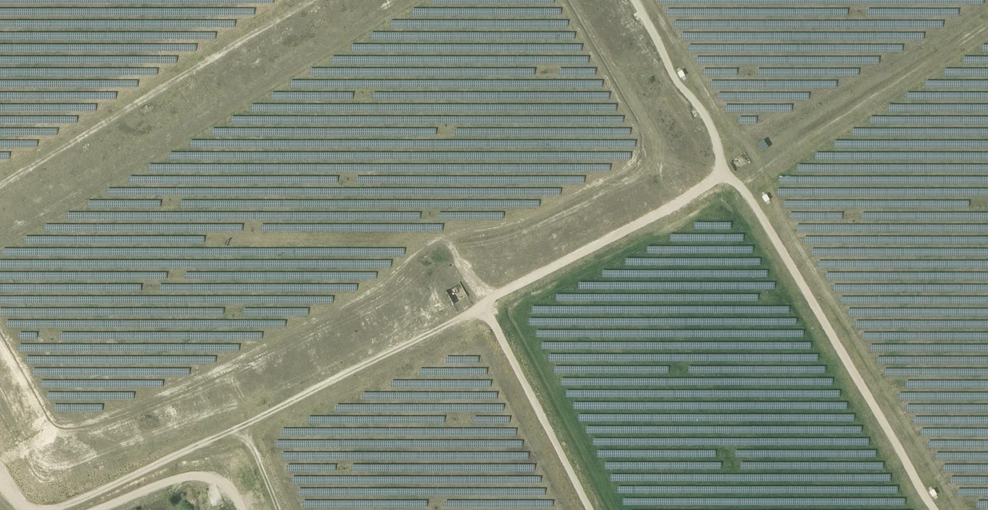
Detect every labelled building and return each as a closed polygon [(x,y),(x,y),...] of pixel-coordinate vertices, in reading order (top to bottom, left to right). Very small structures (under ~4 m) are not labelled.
[(764,140),(757,144),(762,152),(768,147),(764,140)]
